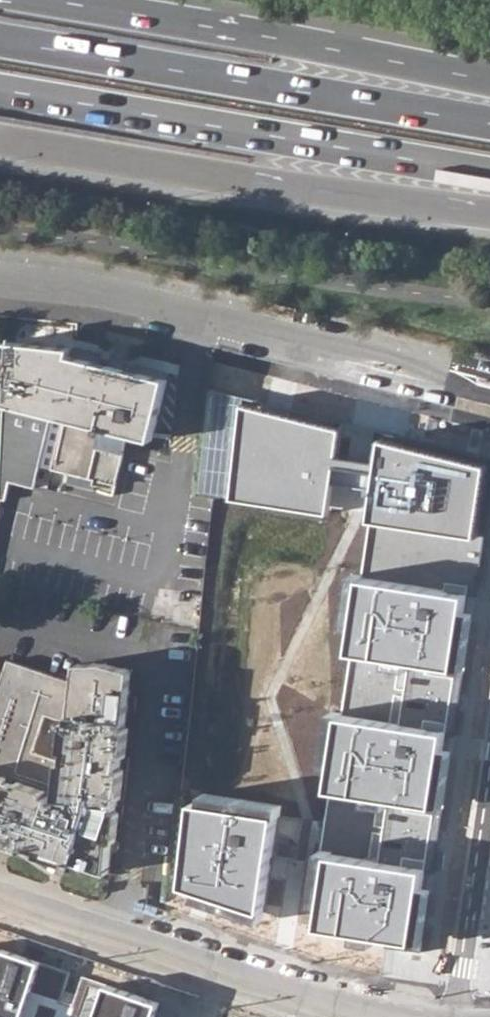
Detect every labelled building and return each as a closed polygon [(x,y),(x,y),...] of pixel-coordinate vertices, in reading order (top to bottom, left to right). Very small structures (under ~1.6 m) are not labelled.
[(156,429),(164,398),(164,397),(168,381),(166,380),(168,373),(73,350),(7,344),(0,491),(0,502),(6,503),(10,486),(35,491),(54,418),(66,420),(53,470),(71,474),(68,485),(113,496),(130,436),(152,441),(156,429)] [(176,400),(164,398),(156,429),(168,432),(176,400)] [(341,485),(380,490),(385,457),(341,452),(347,426),(250,402),(239,495),(338,509),(341,485)] [(380,490),(376,511),(484,527),(489,484),(489,455),(390,432),(385,457),(380,490)] [(484,527),(376,511),(368,565),(473,583),(484,527)] [(368,565),(358,563),(349,613),(345,637),(392,645),(390,656),(414,661),(416,651),(463,659),(475,661),(485,603),(470,600),(473,583),(368,565)] [(336,693),(455,708),(463,659),(416,651),(414,661),(390,656),(392,645),(345,637),(336,693)] [(130,670),(103,662),(76,665),(74,684),(6,662),(0,681),(0,837),(110,872),(130,670)] [(453,729),(455,708),(336,693),(326,692),(319,747),(334,749),(331,772),(436,785),(460,788),(468,730),(453,729)] [(436,785),(331,772),(324,847),(424,864),(436,785)] [(192,789),(181,882),(270,914),(291,804),(192,789)] [(424,864),(324,847),(315,898),(326,900),(323,921),(358,927),(356,938),(377,942),(379,930),(427,938),(436,884),(421,881),(424,864)] [(0,952),(0,1016),(21,1016),(39,966),(0,952)] [(92,987),(84,1016),(153,1016),(156,1005),(92,987)]
